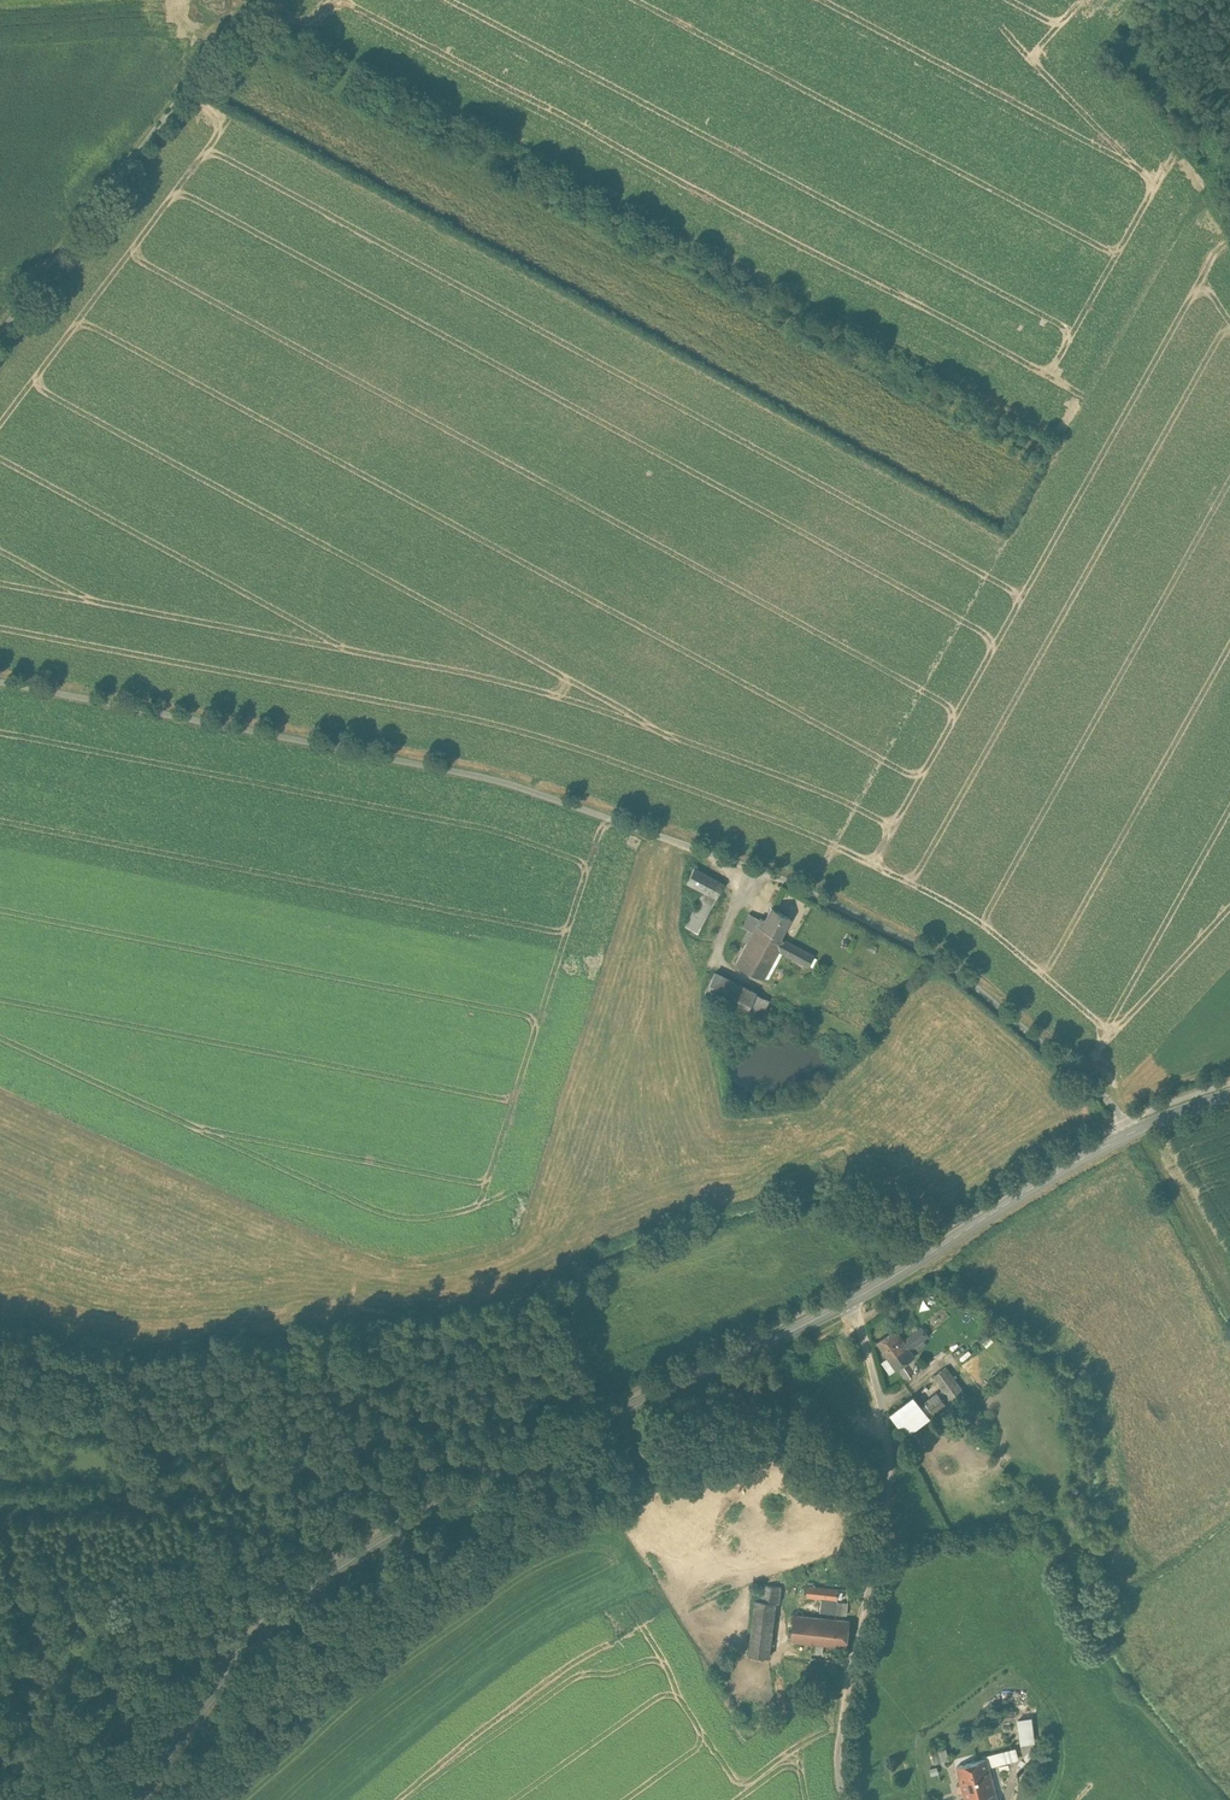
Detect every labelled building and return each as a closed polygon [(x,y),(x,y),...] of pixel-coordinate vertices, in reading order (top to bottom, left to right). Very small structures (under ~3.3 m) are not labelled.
[(724,883),(694,867),(686,881),(705,892),(716,897),(724,883)] [(705,892),(687,926),(697,932),(716,897),(705,892)] [(790,917),(771,907),(765,919),(760,917),(756,924),(780,937),(790,917)] [(756,924),(735,963),(763,978),(778,950),(808,966),(813,954),(780,937),(756,924)] [(755,993),(715,972),(704,993),(744,1014),(755,993)] [(755,993),(744,1014),(757,1021),(768,999),(755,993)] [(922,1327),(905,1341),(909,1346),(911,1350),(929,1336),(922,1327)] [(896,1329),(877,1343),(889,1360),(909,1346),(905,1341),(896,1329)] [(909,1346),(889,1360),(896,1370),(916,1357),(911,1350),(909,1346)] [(964,1391),(947,1366),(932,1376),(950,1401),(964,1391)] [(938,1394),(921,1406),(930,1418),(947,1405),(938,1394)] [(914,1397),(891,1415),(907,1436),(930,1418),(921,1406),(914,1397)] [(943,1461),(941,1470),(950,1472),(952,1463),(943,1461)] [(761,1600),(756,1600),(750,1655),(769,1657),(775,1602),(780,1603),(782,1585),(762,1583),(761,1600)] [(849,1595),(838,1593),(838,1588),(808,1585),(807,1597),(837,1600),(836,1614),(847,1615),(849,1595)] [(829,1619),(794,1615),(791,1641),(816,1644),(824,1645),(827,1645),(829,1619)] [(850,1621),(829,1619),(827,1645),(847,1647),(850,1621)] [(824,1645),(816,1644),(815,1651),(823,1652),(824,1645)] [(1021,1742),(1034,1740),(1031,1716),(1018,1718),(1021,1742)] [(991,1764),(1018,1757),(1015,1747),(988,1754),(991,1764)] [(957,1766),(966,1799),(998,1799),(987,1758),(957,1766)]
